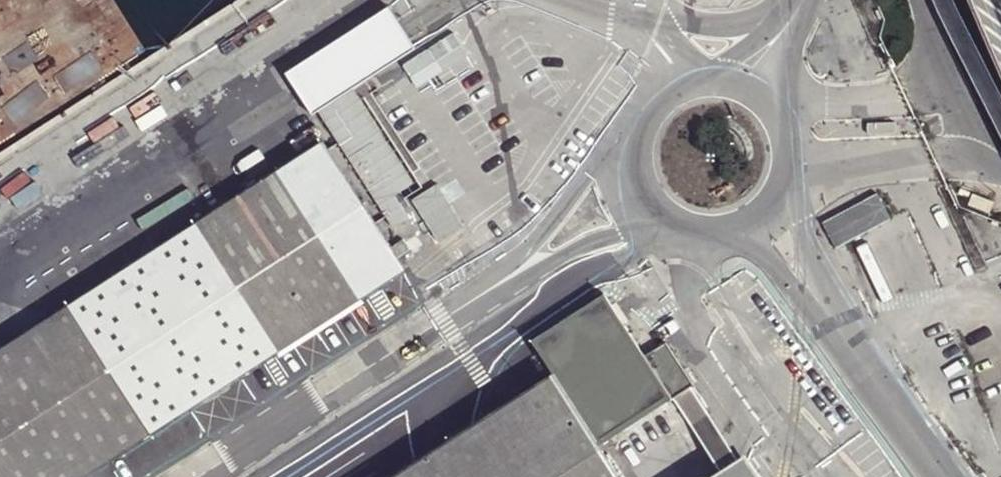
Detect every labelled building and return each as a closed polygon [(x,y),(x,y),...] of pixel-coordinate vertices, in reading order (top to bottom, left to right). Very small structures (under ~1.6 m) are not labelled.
[(320,109),(313,99),(325,91),(332,101),(416,46),(404,27),(389,5),(286,72),(300,93),(313,113),(320,109)] [(325,91),(313,99),(320,109),(396,226),(410,217),(396,196),(415,183),(354,90),(333,103),(332,101),(325,91)] [(898,122),(868,123),(869,133),(898,132),(898,122)] [(393,246),(324,140),(0,349),(0,476),(84,476),(408,268),(400,257),(413,249),(406,238),(393,246)] [(436,240),(463,226),(439,182),(412,197),(436,240)] [(880,195),(825,225),(837,247),(892,218),(880,195)] [(718,472),(736,460),(695,398),(699,396),(672,354),(651,367),(604,294),(532,341),(554,376),(517,400),(520,405),(535,427),(501,449),(519,476),(619,476),(605,455),(678,409),(718,472)] [(520,405),(407,476),(519,476),(501,449),(535,427),(520,405)] [(745,454),(736,460),(718,472),(709,476),(759,476),(745,454)]
